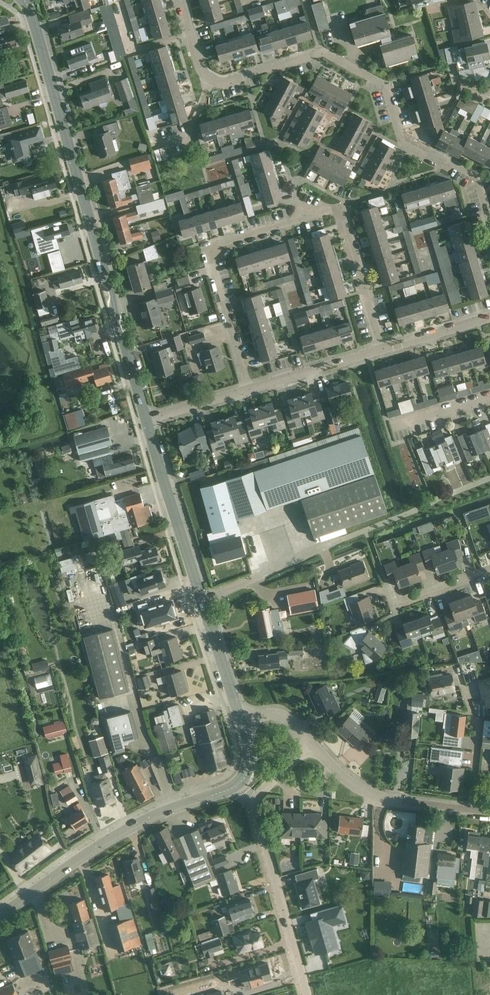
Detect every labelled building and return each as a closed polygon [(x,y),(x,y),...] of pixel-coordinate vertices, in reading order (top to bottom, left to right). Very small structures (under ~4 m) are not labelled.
[(61,3),(63,2),(64,4),(73,1),(77,11),(90,7),(88,0),(61,0),(61,3)] [(163,8),(160,0),(147,0),(143,1),(147,13),(163,8)] [(203,10),(219,5),(217,0),(200,0),(203,10)] [(274,2),(277,14),(290,11),(287,4),(286,0),(281,0),(274,2)] [(322,1),(311,4),(319,32),(330,29),(322,1)] [(448,8),(451,18),(456,16),(459,28),(452,30),(455,42),(465,39),(475,37),(473,30),(481,28),(477,11),(475,12),(472,2),(448,8)] [(101,12),(112,9),(111,3),(106,4),(99,6),(101,12)] [(223,17),(219,5),(203,10),(207,22),(223,17)] [(366,9),(368,17),(349,23),(356,45),(370,40),(375,55),(382,53),(386,65),(418,56),(411,34),(397,39),(393,32),(390,34),(381,5),(366,9)] [(62,7),(47,12),(49,20),(65,15),(62,7)] [(150,25),(166,21),(163,8),(147,13),(150,25)] [(103,18),(114,14),(112,9),(101,12),(103,18)] [(64,39),(73,36),(83,33),(81,25),(92,22),(88,10),(69,16),(71,22),(59,26),(64,39)] [(104,24),(116,20),(114,14),(103,18),(104,24)] [(298,41),(311,37),(305,15),(299,17),(301,23),(294,25),(298,41)] [(107,27),(107,29),(118,26),(116,20),(104,24),(106,27),(107,27)] [(99,22),(96,26),(98,31),(106,28),(103,21),(99,22)] [(154,38),(170,33),(166,21),(150,25),(154,38)] [(256,31),(259,42),(262,52),(274,48),(270,32),(267,23),(261,25),(262,30),(256,31)] [(282,29),(286,45),(298,41),(294,25),(282,29)] [(107,29),(109,35),(119,32),(118,26),(107,29)] [(282,29),(270,32),(274,48),(286,45),(282,29)] [(111,40),(121,37),(119,32),(109,35),(111,40)] [(16,44),(13,33),(0,37),(0,49),(16,44)] [(135,35),(137,43),(149,39),(147,33),(140,35),(140,33),(135,35)] [(245,54),(258,50),(253,34),(240,38),(245,54)] [(113,46),(123,43),(121,37),(111,40),(113,46)] [(228,42),(233,58),(245,54),(240,38),(228,42)] [(456,62),(457,65),(461,64),(489,58),(486,43),(485,43),(484,41),(472,43),(472,46),(454,50),(454,46),(444,48),(448,64),(456,62)] [(216,45),(219,58),(220,61),(233,58),(228,42),(216,45)] [(96,58),(91,43),(82,46),(84,51),(67,58),(71,69),(89,63),(88,61),(96,58)] [(114,52),(124,49),(123,43),(113,46),(114,52)] [(153,63),(169,58),(166,46),(150,51),(153,63)] [(126,54),(124,49),(114,52),(117,61),(124,59),(123,55),(126,54)] [(116,61),(113,50),(108,52),(111,62),(116,61)] [(110,61),(107,55),(105,56),(103,51),(96,53),(98,59),(97,59),(100,65),(110,61)] [(131,69),(137,67),(143,65),(141,58),(129,62),(131,69)] [(169,58),(153,63),(157,75),(173,70),(169,58)] [(461,64),(457,65),(459,74),(475,80),(487,78),(488,78),(486,83),(489,84),(489,58),(461,64)] [(135,82),(140,80),(137,67),(131,69),(135,82)] [(173,70),(157,75),(161,87),(177,82),(173,70)] [(444,129),(427,73),(411,78),(425,127),(427,126),(431,140),(436,143),(437,143),(444,129)] [(309,91),(316,95),(313,101),(318,103),(321,98),(320,97),(329,82),(317,76),(309,91)] [(276,88),(291,96),(292,96),(295,89),(301,92),(303,88),(282,77),(276,88)] [(113,98),(105,78),(91,83),(93,89),(79,94),(84,108),(113,98)] [(116,82),(122,101),(133,98),(127,78),(116,82)] [(3,127),(12,125),(7,106),(4,107),(1,97),(6,96),(7,97),(29,91),(26,80),(4,86),(3,83),(0,84),(0,128),(3,127)] [(138,94),(144,92),(140,80),(135,82),(138,94)] [(161,87),(164,99),(180,95),(177,82),(161,87)] [(324,107),(329,109),(332,103),(340,88),(329,82),(320,97),(321,98),(327,101),(324,107)] [(285,108),(286,107),(289,100),(295,104),(297,99),(292,96),(291,96),(276,88),(270,99),(285,108)] [(340,88),(332,103),(339,107),(335,113),(340,115),(351,94),(340,88)] [(148,104),(144,92),(138,94),(142,106),(148,104)] [(159,101),(160,106),(166,105),(168,111),(184,106),(180,95),(164,99),(164,100),(159,101)] [(456,106),(468,111),(473,101),(468,98),(465,103),(459,100),(456,106)] [(279,119),(283,111),(289,115),(291,110),(286,107),(285,108),(270,99),(264,111),(279,119)] [(480,114),(481,112),(484,107),(473,101),(468,111),(473,114),(474,112),(480,114)] [(146,117),(154,115),(151,103),(148,104),(142,106),(146,117)] [(302,116),(318,125),(324,113),(308,105),(304,113),(299,109),(296,114),(302,117),(302,116)] [(188,119),(184,106),(168,111),(154,115),(146,117),(149,130),(157,128),(155,121),(167,117),(169,116),(172,124),(188,119)] [(489,120),(489,110),(484,107),(481,112),(480,114),(489,120)] [(241,129),(253,125),(249,109),(236,113),(241,129)] [(33,113),(27,114),(30,124),(36,122),(33,113)] [(224,117),(229,133),(241,129),(236,113),(224,117)] [(373,129),(376,125),(354,113),(348,125),(364,133),(367,126),(373,129)] [(296,128),(312,136),(318,125),(302,116),(302,117),(298,124),(292,120),(290,125),(296,128)] [(224,117),(212,120),(217,136),(220,145),(223,144),(224,142),(222,135),(229,133),(224,117)] [(200,125),(195,127),(200,144),(206,143),(205,140),(217,136),(212,120),(200,124),(200,125)] [(117,121),(112,123),(103,126),(105,133),(94,136),(100,157),(116,152),(110,131),(119,128),(117,121)] [(358,144),(361,137),(367,140),(370,136),(364,133),(348,125),(342,136),(358,144)] [(21,159),(31,157),(27,143),(43,139),(40,127),(12,135),(11,131),(0,135),(0,139),(8,137),(15,161),(21,159)] [(305,147),(312,136),(296,128),(292,135),(286,132),(284,136),(285,136),(283,140),(290,143),(292,140),(305,147)] [(436,143),(435,144),(447,150),(457,131),(452,128),(450,133),(444,130),(444,129),(437,143),(436,143)] [(461,151),(466,142),(465,141),(461,139),(463,134),(457,131),(447,150),(458,157),(461,151)] [(358,144),(342,136),(336,147),(351,156),(355,148),(361,151),(364,147),(358,144)] [(461,151),(472,157),(480,142),(468,136),(465,141),(466,142),(461,151)] [(472,157),(483,163),(489,150),(489,148),(485,145),(487,141),(482,138),(480,142),(472,157)] [(377,149),(371,146),(369,150),(375,153),(390,161),(397,150),(381,141),(377,149)] [(309,167),(320,173),(329,158),(328,158),(322,154),(325,148),(320,146),(309,167)] [(267,150),(251,154),(255,167),(271,162),(267,150)] [(320,173),(331,179),(340,164),(339,164),(333,160),(336,154),(331,152),(328,158),(329,158),(320,173)] [(222,153),(204,158),(206,164),(224,158),(222,153)] [(369,164),(384,172),(390,161),(375,153),(371,160),(365,157),(363,161),(369,164)] [(133,173),(152,168),(148,154),(129,159),(133,173)] [(343,186),(351,170),(344,166),(347,160),(342,158),(339,164),(340,164),(331,179),(343,186)] [(255,167),(258,179),(274,174),(271,162),(255,167)] [(378,184),(384,172),(369,164),(365,171),(359,168),(357,172),(378,184)] [(113,178),(103,181),(107,194),(124,189),(131,187),(126,169),(111,173),(113,178)] [(240,171),(235,172),(239,185),(244,183),(240,171)] [(278,186),(274,174),(258,179),(262,191),(278,186)] [(13,189),(14,195),(31,191),(32,194),(56,187),(53,176),(34,181),(33,177),(11,183),(13,189)] [(443,199),(455,195),(451,179),(438,183),(443,199)] [(136,186),(141,204),(154,200),(149,183),(136,186)] [(244,183),(239,185),(242,197),(248,195),(244,183)] [(426,187),(431,203),(443,199),(438,183),(426,187)] [(262,191),(256,193),(257,198),(263,196),(266,204),(282,199),(278,186),(262,191)] [(431,203),(426,187),(414,190),(419,206),(431,203)] [(131,195),(126,196),(124,189),(107,194),(110,207),(122,204),(133,201),(131,195)] [(414,190),(401,194),(406,210),(419,206),(414,190)] [(196,191),(184,194),(186,200),(198,196),(196,191)] [(395,193),(389,195),(391,201),(397,199),(395,193)] [(248,195),(242,197),(246,209),(251,207),(248,195)] [(361,210),(364,223),(380,218),(377,206),(385,204),(382,196),(369,200),(371,207),(361,210)] [(141,204),(136,205),(138,214),(146,211),(147,212),(151,211),(151,210),(158,208),(159,210),(166,208),(163,198),(160,199),(154,200),(141,204)] [(397,213),(403,211),(399,199),(393,201),(397,213)] [(227,206),(232,222),(245,218),(240,202),(227,206)] [(220,225),(232,222),(227,206),(215,209),(220,225)] [(68,208),(59,211),(61,219),(70,216),(68,208)] [(220,225),(215,209),(203,213),(208,229),(220,225)] [(127,220),(137,217),(136,211),(125,214),(113,217),(117,230),(129,227),(127,220)] [(400,225),(406,223),(403,211),(397,213),(400,225)] [(460,212),(448,216),(449,221),(462,218),(460,212)] [(203,213),(191,217),(196,233),(208,229),(203,213)] [(448,216),(436,220),(437,225),(449,221),(448,216)] [(179,220),(183,236),(196,233),(191,217),(179,220)] [(364,223),(368,235),(384,230),(380,218),(364,223)] [(23,220),(11,224),(14,234),(15,233),(26,230),(23,220)] [(46,224),(31,229),(35,244),(46,241),(47,245),(58,242),(56,238),(60,237),(69,234),(66,223),(62,224),(61,220),(46,224)] [(424,223),(425,228),(437,225),(436,220),(424,223)] [(469,233),(466,221),(450,225),(453,238),(469,233)] [(410,224),(413,232),(425,228),(424,223),(417,225),(416,222),(410,224)] [(410,235),(406,223),(400,225),(404,237),(410,235)] [(120,243),(130,241),(132,240),(143,237),(141,231),(131,234),(129,227),(117,230),(120,243)] [(324,228),(311,232),(313,238),(311,238),(315,250),(331,246),(327,233),(326,234),(324,228)] [(159,230),(151,232),(153,242),(161,240),(159,230)] [(384,230),(368,235),(372,247),(388,242),(384,230)] [(430,232),(433,244),(439,242),(435,230),(430,232)] [(473,245),(469,233),(453,238),(457,250),(473,245)] [(408,249),(414,248),(410,235),(404,237),(408,249)] [(294,237),(288,239),(289,244),(293,257),(299,256),(299,255),(295,243),(294,237)] [(388,242),(372,247),(375,259),(391,254),(388,242)] [(437,256),(442,254),(439,242),(433,244),(437,256)] [(277,262),(289,259),(285,243),(272,247),(277,262)] [(143,249),(147,261),(159,258),(155,244),(143,249)] [(460,262),(477,257),(473,245),(457,250),(460,262)] [(331,246),(315,250),(319,263),(335,258),(331,246)] [(265,266),(277,262),(272,247),(260,250),(265,266)] [(408,249),(411,262),(417,260),(414,248),(408,249)] [(253,270),(265,266),(260,250),(248,254),(253,270)] [(65,267),(61,251),(50,254),(55,270),(65,267)] [(248,254),(236,258),(239,271),(240,273),(246,272),(253,270),(248,254)] [(391,254),(375,259),(379,271),(395,267),(391,254)] [(441,269),(446,267),(452,266),(449,257),(444,259),(442,254),(437,256),(441,269)] [(293,257),(297,269),(302,267),(299,256),(293,257)] [(464,274),(480,270),(477,257),(460,262),(464,274)] [(319,263),(322,275),(338,270),(335,258),(319,263)] [(417,260),(411,262),(415,274),(421,272),(417,260)] [(130,278),(146,273),(143,261),(127,266),(130,278)] [(302,267),(297,269),(301,281),(306,280),(302,267)] [(379,271),(383,284),(399,279),(395,267),(379,271)] [(446,267),(441,269),(444,280),(450,279),(446,267)] [(53,282),(55,289),(83,281),(80,270),(57,277),(58,280),(53,282)] [(322,275),(326,287),(342,282),(338,270),(322,275)] [(468,286),(484,281),(480,270),(464,274),(468,286)] [(440,281),(437,272),(425,275),(426,281),(434,279),(435,283),(440,281)] [(130,278),(134,291),(150,286),(146,273),(130,278)] [(293,274),(282,277),(283,283),(295,279),(293,274)] [(425,275),(413,279),(417,292),(427,289),(425,282),(426,281),(425,275)] [(191,288),(187,276),(177,279),(179,284),(171,287),(172,291),(176,290),(177,292),(191,288)] [(271,286),(283,283),(282,277),(269,281),(271,286)] [(31,281),(33,287),(39,285),(37,279),(31,281)] [(401,282),(403,288),(405,297),(417,293),(417,292),(413,279),(401,282)] [(450,279),(444,280),(448,292),(453,290),(450,279)] [(306,280),(301,281),(304,294),(310,292),(306,280)] [(153,285),(155,291),(167,288),(166,281),(153,285)] [(257,284),(259,290),(271,286),(269,281),(257,284)] [(484,281),(468,286),(471,299),(487,294),(484,281)] [(318,289),(318,290),(319,295),(328,293),(330,299),(346,294),(342,282),(326,287),(318,289)] [(401,282),(388,286),(390,292),(403,288),(401,282)] [(190,314),(197,312),(206,309),(200,287),(183,292),(190,314)] [(158,304),(168,301),(174,299),(171,288),(155,292),(158,304)] [(285,300),(281,288),(276,290),(280,302),(285,300)] [(448,292),(452,305),(461,302),(459,296),(455,297),(453,290),(448,292)] [(49,305),(45,291),(33,294),(37,309),(49,305)] [(310,292),(304,294),(308,305),(313,304),(310,292)] [(263,307),(259,294),(243,299),(247,311),(263,307)] [(436,313),(449,310),(444,294),(431,297),(436,313)] [(431,297),(419,301),(424,317),(436,313),(431,297)] [(137,304),(144,328),(152,326),(152,327),(161,324),(153,299),(137,304)] [(283,314),(289,313),(285,300),(280,302),(283,314)] [(343,300),(330,304),(331,309),(344,305),(343,300)] [(407,304),(412,321),(424,317),(419,301),(407,304)] [(318,307),(320,313),(331,309),(330,304),(318,307)] [(407,304),(395,308),(399,324),(412,321),(407,304)] [(247,311),(251,324),(267,319),(263,307),(247,311)] [(318,307),(306,311),(308,316),(320,313),(318,307)] [(306,311),(294,314),(295,320),(308,316),(306,311)] [(287,326),(292,324),(289,313),(283,314),(287,326)] [(42,325),(59,321),(57,315),(41,320),(42,325)] [(51,339),(47,340),(50,351),(59,349),(57,340),(75,336),(76,342),(91,337),(90,331),(96,329),(93,318),(79,322),(78,318),(56,324),(58,331),(50,333),(51,339)] [(251,324),(254,336),(270,331),(267,319),(251,324)] [(354,338),(349,322),(336,326),(341,342),(354,338)] [(287,326),(290,338),(296,336),(292,324),(287,326)] [(324,329),(329,345),(341,342),(336,326),(324,329)] [(313,333),(318,349),(329,345),(324,329),(313,333)] [(257,348),(274,343),(270,331),(254,336),(257,348)] [(190,344),(205,340),(202,332),(188,337),(190,344)] [(318,349),(313,333),(300,336),(305,352),(318,349)] [(154,362),(158,377),(173,372),(168,357),(174,355),(172,350),(182,348),(179,335),(170,338),(172,347),(153,352),(156,362),(154,362)] [(262,360),(263,363),(275,360),(274,357),(277,355),(274,343),(257,348),(261,360),(262,360)] [(200,365),(205,363),(208,371),(223,367),(217,346),(202,351),(202,352),(197,353),(200,365)] [(481,346),(468,350),(473,366),(485,362),(481,346)] [(468,350),(456,354),(461,370),(473,366),(468,350)] [(444,357),(449,373),(461,370),(456,354),(444,357)] [(424,356),(411,360),(416,376),(428,372),(424,356)] [(444,357),(432,361),(436,377),(449,373),(444,357)] [(411,360),(399,363),(404,379),(416,376),(411,360)] [(399,363),(388,367),(392,383),(394,391),(400,390),(398,381),(404,379),(399,363)] [(111,381),(106,364),(99,366),(100,368),(92,371),(91,367),(63,376),(66,386),(94,377),(97,385),(111,381)] [(388,367),(375,370),(379,387),(392,383),(388,367)] [(352,397),(347,382),(326,388),(331,403),(352,397)] [(441,402),(448,400),(456,397),(455,392),(447,394),(445,389),(438,391),(441,402)] [(311,393),(299,396),(305,414),(310,412),(313,421),(324,417),(319,400),(313,402),(311,393)] [(290,409),(285,411),(288,420),(290,428),(302,424),(299,416),(305,414),(299,396),(288,400),(290,409)] [(428,400),(424,401),(425,406),(430,405),(437,403),(436,398),(428,400)] [(410,399),(398,402),(401,414),(406,412),(413,410),(412,405),(410,399)] [(274,430),(286,427),(280,410),(275,412),(272,402),(261,405),(266,424),(272,422),(274,430)] [(246,420),(251,437),(264,434),(261,425),(266,424),(261,405),(249,409),(252,419),(246,420)] [(333,405),(325,408),(329,424),(338,421),(333,405)] [(64,414),(70,429),(88,422),(83,407),(64,414)] [(228,437),(234,435),(237,443),(248,440),(246,433),(243,423),(237,425),(234,416),(223,419),(228,437)] [(211,422),(214,432),(208,434),(213,451),(225,447),(222,439),(228,437),(223,419),(211,422)] [(194,425),(196,429),(193,431),(191,428),(179,435),(178,444),(182,458),(195,452),(192,447),(199,443),(203,450),(208,448),(204,433),(201,423),(194,425)] [(483,451),(489,448),(489,423),(485,425),(486,428),(476,432),(474,427),(483,451)] [(92,457),(110,452),(108,445),(112,444),(107,427),(97,429),(74,436),(81,461),(93,458),(92,457)] [(358,427),(332,436),(227,471),(230,479),(225,481),(200,488),(213,533),(213,532),(214,536),(223,534),(222,530),(238,526),(236,519),(300,497),(314,537),(387,512),(358,427)] [(474,459),(473,455),(483,451),(474,427),(472,428),(474,433),(465,436),(464,433),(457,436),(467,462),(474,459)] [(310,434),(296,438),(292,440),(294,447),(312,441),(310,434)] [(462,461),(451,435),(444,438),(445,441),(435,445),(442,463),(453,459),(454,463),(462,461)] [(61,447),(63,454),(71,451),(69,444),(61,447)] [(435,445),(425,449),(423,446),(416,449),(427,475),(434,472),(432,468),(442,463),(435,445)] [(110,452),(92,457),(93,458),(95,465),(98,478),(106,475),(106,476),(135,468),(132,455),(112,460),(110,452)] [(253,452),(248,453),(249,459),(251,459),(251,461),(256,460),(255,457),(253,452)] [(84,541),(114,532),(122,530),(127,528),(152,521),(148,505),(144,506),(140,494),(115,501),(113,495),(69,507),(71,513),(76,512),(84,541)] [(473,525),(483,521),(480,514),(470,517),(473,525)] [(419,533),(434,528),(431,521),(417,526),(419,533)] [(441,521),(434,523),(436,531),(444,528),(441,521)] [(132,544),(127,528),(122,530),(114,532),(115,534),(105,537),(106,543),(122,538),(124,546),(132,544)] [(218,545),(215,545),(217,559),(242,555),(238,532),(225,534),(226,538),(217,539),(218,545)] [(449,569),(459,565),(456,555),(462,553),(457,539),(446,543),(448,549),(442,551),(449,569)] [(433,563),(437,573),(449,569),(442,551),(440,545),(433,547),(422,551),(427,565),(433,563)] [(140,560),(142,565),(159,560),(155,547),(138,552),(138,553),(133,554),(131,548),(119,551),(123,565),(140,560)] [(410,562),(404,564),(411,583),(421,579),(417,569),(424,566),(419,553),(408,556),(410,562)] [(73,557),(59,561),(62,572),(66,571),(70,570),(77,568),(73,557)] [(339,571),(344,587),(368,578),(362,561),(353,564),(354,565),(339,571)] [(404,564),(397,567),(395,561),(384,565),(389,579),(395,576),(399,587),(411,583),(404,564)] [(113,569),(105,571),(108,583),(116,581),(113,569)] [(141,593),(166,585),(165,584),(167,582),(165,577),(163,577),(161,571),(159,572),(157,571),(153,572),(152,574),(146,576),(145,572),(130,577),(119,581),(123,591),(138,586),(141,593)] [(122,593),(118,581),(108,584),(112,596),(122,593)] [(323,602),(347,595),(344,586),(330,590),(329,587),(319,591),(323,602)] [(315,589),(287,595),(291,614),(319,609),(315,589)] [(357,624),(373,618),(368,605),(371,604),(368,597),(360,600),(357,593),(343,598),(348,610),(351,608),(357,624)] [(461,599),(467,617),(474,614),(476,622),(487,618),(481,603),(475,605),(471,595),(461,599)] [(162,626),(169,624),(168,620),(176,617),(171,602),(159,605),(158,604),(148,607),(146,599),(136,601),(139,610),(141,609),(146,626),(161,622),(162,626)] [(445,616),(448,625),(451,631),(463,627),(460,619),(467,617),(461,599),(449,603),(453,613),(445,616)] [(269,608),(255,611),(261,637),(274,634),(274,636),(284,635),(282,623),(281,623),(280,623),(279,616),(277,616),(276,609),(269,611),(269,608)] [(435,639),(445,636),(438,617),(430,620),(428,615),(416,619),(422,635),(432,632),(435,639)] [(397,632),(400,641),(402,647),(414,643),(412,639),(422,635),(416,619),(403,624),(405,629),(397,632)] [(304,622),(305,630),(317,628),(317,620),(304,622)] [(344,642),(344,643),(355,649),(358,646),(362,651),(362,652),(365,663),(373,661),(375,659),(379,655),(385,647),(369,632),(367,634),(364,625),(350,631),(351,634),(344,642)] [(99,698),(129,690),(112,629),(83,637),(99,698)] [(176,637),(159,641),(160,643),(154,645),(152,639),(143,642),(147,654),(163,650),(166,661),(182,657),(176,637)] [(289,646),(290,655),(303,654),(302,645),(289,646)] [(277,653),(259,655),(260,669),(280,667),(279,659),(287,658),(286,651),(277,652),(277,653)] [(74,656),(71,660),(71,663),(73,665),(76,665),(80,661),(79,658),(77,656),(74,656)] [(42,661),(32,663),(34,672),(44,670),(42,661)] [(171,696),(187,691),(181,671),(165,675),(165,676),(156,678),(158,684),(167,682),(171,696)] [(34,677),(37,689),(53,684),(50,673),(34,677)] [(442,673),(427,676),(430,692),(436,691),(437,694),(437,695),(438,697),(446,695),(446,692),(450,692),(455,691),(453,682),(452,674),(443,676),(442,674),(442,673)] [(147,675),(137,678),(140,689),(150,686),(147,675)] [(480,687),(482,696),(484,696),(486,706),(489,705),(489,679),(479,681),(480,687)] [(321,687),(309,692),(318,712),(325,709),(328,715),(339,710),(331,694),(326,684),(321,687)] [(376,693),(374,700),(382,703),(384,696),(386,688),(378,686),(376,693)] [(406,712),(404,735),(417,736),(419,713),(422,707),(424,694),(412,693),(411,712),(406,712)] [(106,713),(103,702),(98,703),(101,715),(106,713)] [(156,725),(153,725),(157,739),(161,753),(177,749),(174,738),(171,727),(183,724),(178,704),(168,707),(168,709),(164,710),(164,714),(154,717),(156,725)] [(379,711),(383,716),(387,713),(388,708),(383,707),(379,711)] [(429,707),(428,711),(436,712),(435,720),(444,721),(443,728),(445,728),(442,745),(449,746),(451,735),(462,736),(463,736),(466,715),(446,713),(446,709),(429,707)] [(194,724),(195,726),(193,726),(194,727),(190,728),(194,744),(220,735),(213,709),(200,713),(200,714),(195,715),(197,723),(194,724)] [(128,740),(137,738),(130,711),(104,718),(113,753),(124,750),(123,744),(127,743),(128,741),(128,740)] [(351,714),(337,730),(353,744),(359,738),(364,743),(372,733),(351,714)] [(482,748),(489,748),(489,720),(484,719),(482,748)] [(66,733),(63,722),(44,727),(46,738),(66,733)] [(227,757),(220,735),(194,744),(194,745),(199,744),(207,771),(227,766),(227,757)] [(103,736),(89,740),(94,757),(108,753),(103,736)] [(431,746),(431,747),(432,747),(431,752),(450,755),(450,749),(463,751),(464,751),(464,750),(431,746)] [(187,751),(189,757),(197,755),(195,748),(187,751)] [(178,751),(165,755),(167,762),(180,758),(178,751)] [(27,759),(24,760),(30,785),(38,783),(38,786),(44,784),(37,754),(27,756),(27,759)] [(108,754),(99,756),(103,771),(112,771),(108,754)] [(68,756),(61,758),(62,762),(53,764),(55,775),(71,771),(68,756)] [(131,785),(140,802),(153,795),(136,764),(122,771),(130,786),(131,785)] [(440,765),(439,775),(442,775),(441,788),(458,790),(459,780),(462,780),(464,768),(440,765)] [(107,777),(90,783),(97,806),(115,801),(107,777)] [(69,786),(60,791),(66,801),(69,805),(78,799),(75,795),(69,786)] [(76,811),(67,817),(75,830),(84,825),(83,823),(88,820),(82,809),(83,809),(79,802),(73,806),(76,811)] [(278,819),(278,837),(288,837),(292,838),(292,835),(300,835),(300,838),(300,813),(281,813),(281,819),(278,819)] [(300,838),(308,838),(308,835),(316,835),(316,838),(327,838),(327,831),(327,829),(327,819),(321,819),(321,813),(300,813),(300,838)] [(340,815),(338,832),(361,835),(363,818),(340,815)] [(213,842),(228,836),(223,823),(213,827),(212,823),(197,828),(197,829),(203,843),(212,840),(213,842)] [(405,853),(402,873),(403,873),(419,875),(427,876),(430,853),(431,844),(432,837),(432,830),(428,829),(424,829),(425,826),(408,824),(407,833),(405,853)] [(163,864),(180,855),(166,827),(154,834),(163,852),(159,854),(163,864)] [(197,829),(184,834),(192,856),(182,860),(186,870),(180,872),(184,882),(190,880),(193,887),(207,881),(206,879),(209,878),(214,876),(204,852),(207,851),(203,843),(197,829)] [(472,858),(470,871),(469,878),(474,879),(475,872),(478,849),(479,836),(475,835),(475,832),(468,831),(468,834),(467,834),(465,849),(471,850),(470,858),(472,858)] [(37,833),(7,856),(20,873),(50,850),(37,833)] [(488,867),(489,852),(489,850),(489,837),(479,836),(478,849),(483,849),(482,859),(484,859),(483,866),(488,867)] [(351,852),(350,863),(358,863),(359,852),(351,852)] [(438,864),(436,877),(438,877),(455,879),(456,871),(458,872),(459,866),(460,858),(454,858),(455,855),(438,853),(436,863),(438,864)] [(224,855),(212,860),(216,868),(228,863),(224,855)] [(137,858),(123,862),(130,883),(144,879),(137,858)] [(297,883),(295,883),(302,908),(320,903),(313,880),(319,878),(316,868),(305,872),(307,880),(297,883)] [(211,885),(212,885),(220,882),(224,894),(239,889),(236,882),(235,882),(231,870),(217,874),(218,876),(214,877),(214,876),(209,878),(211,885)] [(123,895),(120,885),(112,888),(108,875),(95,878),(104,911),(115,908),(119,922),(110,925),(118,951),(140,944),(128,904),(125,905),(123,895)] [(375,894),(391,895),(391,881),(375,880),(375,894)] [(427,881),(426,893),(435,894),(436,882),(427,881)] [(148,889),(152,901),(158,899),(154,887),(148,889)] [(69,903),(75,922),(74,923),(81,949),(99,943),(92,918),(89,919),(84,899),(69,903)] [(233,918),(244,915),(245,918),(252,916),(251,913),(253,912),(249,899),(228,905),(233,918)] [(472,915),(482,916),(482,915),(484,901),(474,900),(472,915)] [(484,901),(482,915),(489,916),(489,902),(484,901)] [(312,921),(306,922),(315,952),(337,946),(334,936),(333,937),(328,922),(336,920),(336,923),(344,921),(340,905),(310,914),(312,921)] [(225,916),(212,920),(217,936),(230,932),(225,916)] [(198,934),(199,936),(200,941),(212,937),(210,930),(198,934)] [(21,977),(43,968),(28,931),(6,939),(21,977)] [(247,942),(249,950),(263,946),(259,932),(251,935),(250,931),(233,936),(235,945),(247,942)] [(152,932),(145,934),(149,950),(150,949),(155,948),(156,948),(152,932)] [(219,939),(202,944),(206,956),(213,953),(212,950),(222,946),(219,939)] [(68,946),(49,952),(56,976),(72,971),(69,960),(72,959),(68,946)] [(272,978),(268,963),(239,971),(241,980),(244,989),(252,987),(258,985),(257,985),(264,983),(264,981),(272,978)] [(170,964),(161,966),(164,975),(173,973),(170,964)] [(440,966),(433,968),(437,980),(440,979),(443,978),(440,966)] [(415,985),(418,994),(431,994),(429,988),(435,986),(432,974),(425,976),(427,981),(421,983),(415,985)] [(396,984),(399,994),(404,994),(406,994),(418,994),(415,985),(404,988),(402,982),(396,984)] [(16,993),(12,983),(0,988),(0,994),(17,994),(16,993)] [(378,994),(394,994),(391,986),(385,987),(386,993),(378,994)]
